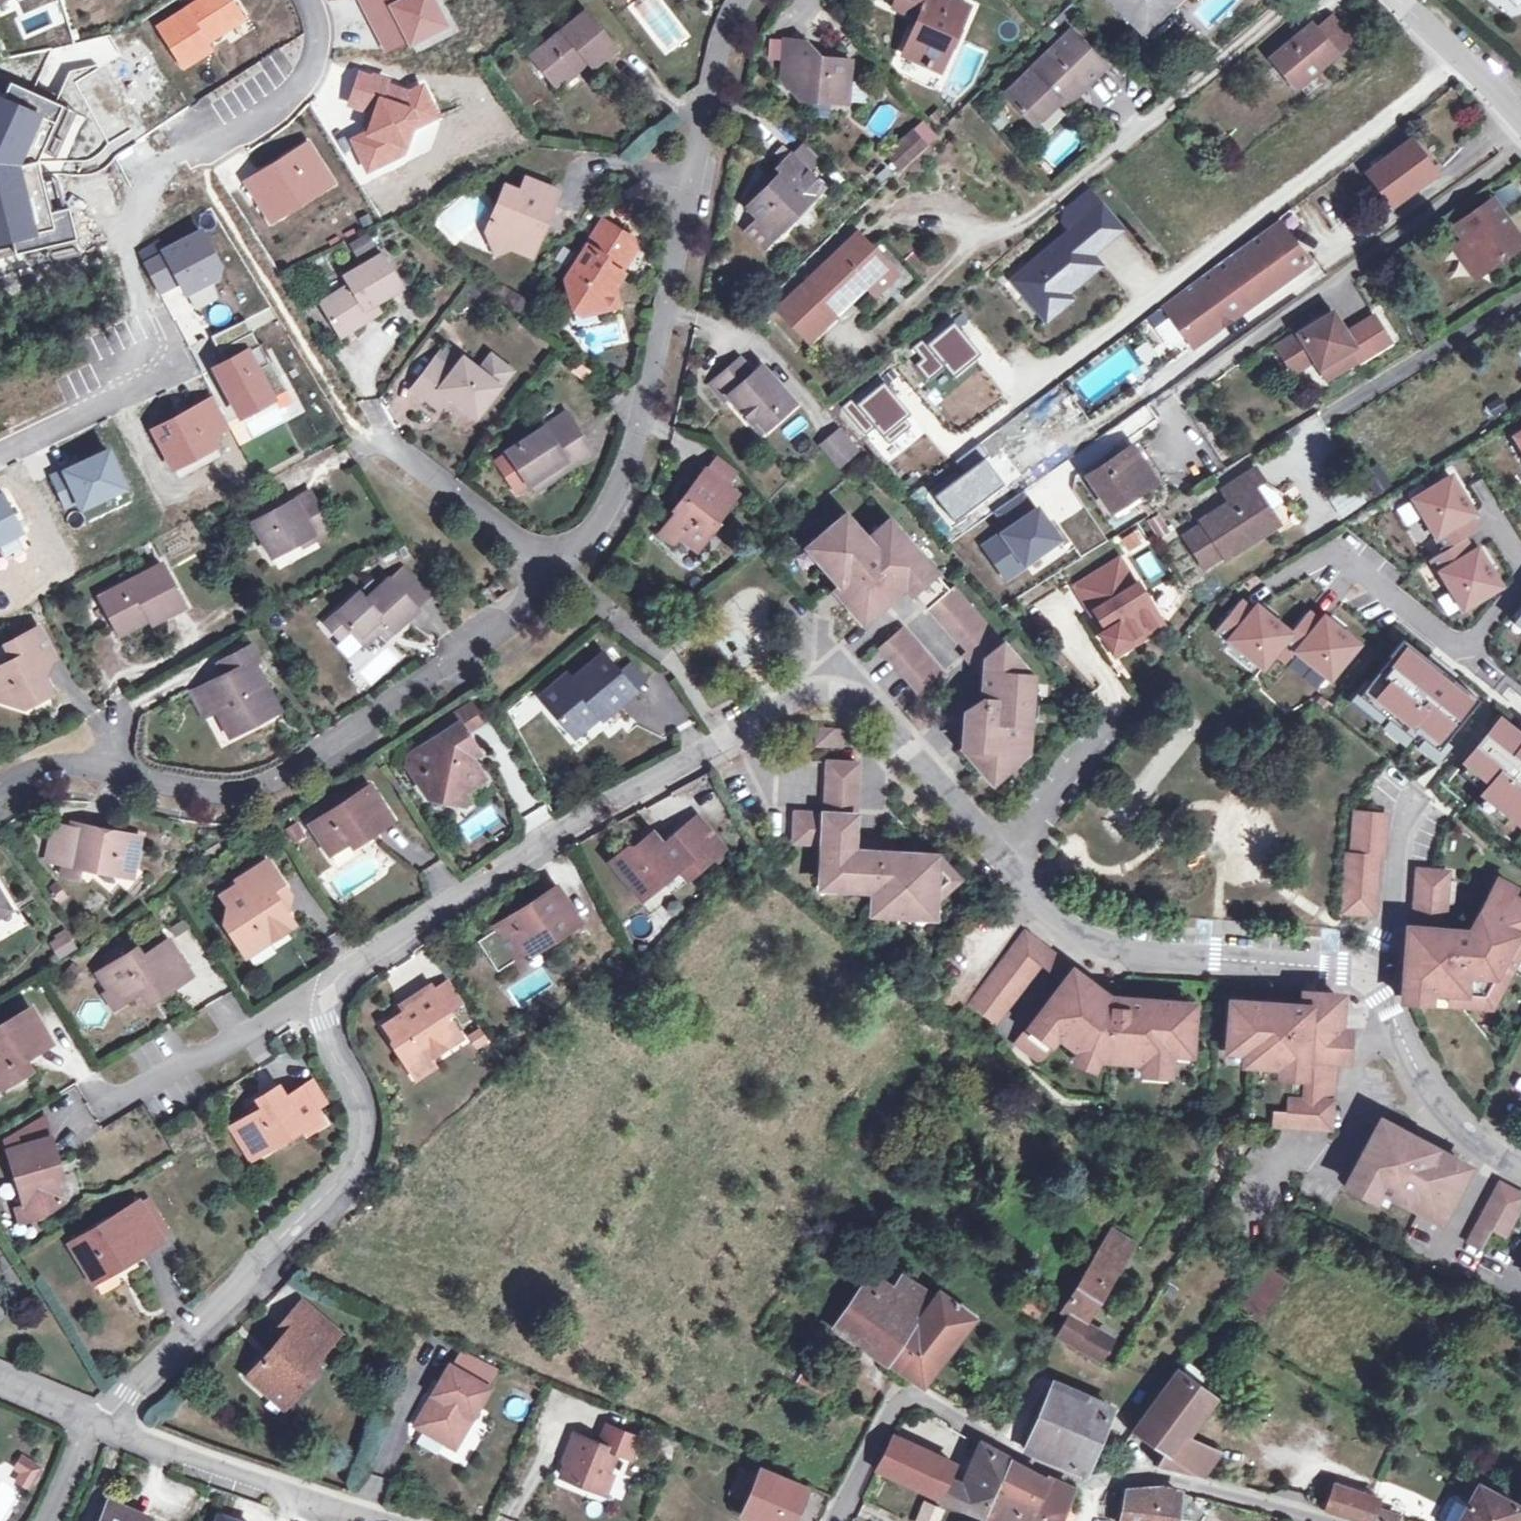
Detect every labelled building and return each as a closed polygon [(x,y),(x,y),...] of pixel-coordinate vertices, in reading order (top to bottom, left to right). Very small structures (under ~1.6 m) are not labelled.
[(894,6),(919,17),(903,54),(940,70),(967,6),(952,0),(897,0),(894,6)] [(1141,31),(1172,0),(1112,0),(1141,31)] [(615,48),(584,11),(531,56),(555,84),(586,59),(589,62),(592,66),(615,48)] [(1311,24),(1272,57),(1297,86),(1350,40),(1331,17),(1316,29),(1311,24)] [(1069,31),(1005,93),(1034,123),(1058,100),(1063,106),(1082,88),(1104,67),(1069,31)] [(783,40),(782,57),(799,41),(783,40)] [(845,102),(848,61),(819,58),(803,41),(799,41),(782,57),(781,75),(796,92),(824,94),(824,101),(845,102)] [(557,89),(589,62),(586,59),(555,84),(557,89)] [(796,99),(824,101),(824,94),(796,92),(796,99)] [(939,127),(947,119),(937,109),(929,117),(939,127)] [(897,145),(910,160),(926,144),(913,130),(897,145)] [(1433,172),(1409,140),(1366,171),(1388,201),(1413,181),(1415,185),(1433,172)] [(887,154),(901,169),(910,160),(897,145),(887,154)] [(775,233),(821,187),(789,156),(777,168),(781,172),(748,206),(759,216),(775,233)] [(525,177),(519,192),(551,205),(557,191),(525,177)] [(1390,204),(1415,185),(1413,181),(1388,201),(1390,204)] [(519,192),(504,185),(486,229),(496,252),(511,246),(518,243),(521,237),(535,244),(551,205),(519,192)] [(1491,197),(1453,225),(1462,238),(1483,268),(1520,241),(1520,240),(1491,197)] [(1100,206),(1081,221),(1100,244),(1119,229),(1100,206)] [(762,244),(775,233),(759,216),(746,228),(762,244)] [(626,236),(601,220),(568,272),(572,283),(568,289),(573,309),(592,303),(599,308),(613,304),(610,290),(621,273),(618,272),(613,268),(619,260),(614,257),(623,242),(626,236)] [(1276,220),(1163,305),(1192,346),(1220,326),(1216,320),(1225,314),(1228,319),(1308,262),(1285,232),(1276,220)] [(1081,221),(1070,231),(1089,254),(1100,244),(1081,221)] [(366,229),(351,239),(356,250),(372,240),(366,229)] [(1089,254),(1070,231),(1012,280),(1035,307),(1058,287),(1063,293),(1098,264),(1089,254)] [(855,233),(778,308),(807,339),(865,283),(885,264),(855,233)] [(531,255),(535,244),(521,237),(518,243),(511,246),(531,255)] [(1472,275),(1483,268),(1462,238),(1451,245),(1472,275)] [(633,249),(623,242),(614,257),(619,260),(613,268),(618,272),(633,249)] [(400,288),(381,253),(343,276),(348,284),(320,302),(340,336),(364,321),(359,313),(375,303),(400,288)] [(893,273),(885,264),(865,283),(874,292),(893,273)] [(1058,287),(1035,307),(1044,319),(1069,298),(1064,292),(1063,293),(1058,287)] [(381,312),(375,303),(359,313),(364,321),(381,312)] [(1359,359),(1388,341),(1373,315),(1345,332),(1332,312),(1277,346),(1293,371),(1314,358),(1325,377),(1358,357),(1359,359)] [(1216,320),(1220,326),(1228,319),(1225,314),(1216,320)] [(972,345),(948,316),(911,348),(920,359),(913,365),(927,381),(943,367),(954,380),(977,362),(974,358),(967,349),(972,345)] [(972,345),(967,349),(974,358),(979,353),(972,345)] [(491,356),(479,371),(498,386),(510,371),(491,356)] [(436,359),(413,388),(438,407),(447,395),(476,417),(498,386),(479,371),(462,359),(452,371),(436,359)] [(739,359),(710,384),(724,399),(729,396),(752,422),(756,417),(765,428),(792,403),(760,366),(752,373),(739,359)] [(901,405),(877,376),(839,408),(863,436),(873,428),(887,445),(909,426),(903,418),(896,410),(901,405)] [(903,418),(908,414),(901,405),(896,410),(903,418)] [(572,426),(565,415),(508,451),(528,482),(532,480),(564,459),(570,466),(591,452),(575,425),(572,426)] [(837,432),(822,445),(839,464),(855,452),(837,432)] [(1155,481),(1131,445),(1087,474),(1108,505),(1135,487),(1139,492),(1155,481)] [(537,488),(570,466),(564,459),(532,480),(537,488)] [(714,460),(706,471),(724,484),(732,473),(714,460)] [(1375,462),(1360,472),(1373,493),(1388,483),(1375,462)] [(706,471),(703,469),(683,496),(685,497),(664,526),(678,536),(695,550),(717,521),(715,519),(735,493),(724,484),(706,471)] [(1261,482),(1253,469),(1221,490),(1227,500),(1200,518),(1202,521),(1182,533),(1196,554),(1202,550),(1210,562),(1221,554),(1224,558),(1275,524),(1265,509),(1282,498),(1273,486),(1261,482)] [(1432,536),(1441,550),(1460,539),(1473,531),(1465,517),(1471,514),(1448,477),(1411,500),(1433,535),(1432,536)] [(308,490),(252,521),(271,556),(287,547),(314,533),(317,538),(331,531),(308,490)] [(845,514),(808,547),(838,583),(833,588),(855,613),(861,609),(868,617),(906,584),(928,609),(931,606),(969,650),(988,672),(983,677),(981,713),(981,718),(975,723),(974,721),(964,729),(963,749),(986,775),(994,768),(1000,775),(1027,750),(1030,701),(1029,702),(1031,672),(954,585),(950,588),(890,519),(866,539),(845,514)] [(672,544),(678,536),(664,526),(659,533),(672,544)] [(1128,555),(1149,546),(1142,528),(1120,537),(1128,555)] [(290,554),(317,538),(314,533),(287,547),(290,554)] [(1460,608),(1497,586),(1474,549),(1469,552),(1460,539),(1441,550),(1428,559),(1460,608)] [(1149,584),(1165,576),(1151,549),(1135,557),(1149,584)] [(1120,556),(1073,585),(1091,613),(1096,610),(1107,628),(1103,630),(1102,632),(1113,649),(1162,618),(1139,581),(1136,583),(1120,556)] [(160,563),(99,596),(115,626),(145,611),(150,620),(151,622),(183,605),(160,563)] [(400,567),(388,576),(417,608),(429,598),(400,567)] [(417,608),(388,576),(365,598),(359,591),(334,614),(348,628),(363,645),(379,630),(387,623),(391,628),(393,630),(417,608)] [(1232,633),(1253,607),(1246,601),(1224,627),(1232,633)] [(1289,629),(1257,602),(1253,607),(1232,633),(1229,638),(1261,664),(1289,629)] [(863,622),(868,617),(861,609),(855,613),(863,622)] [(1091,613),(1103,630),(1107,628),(1096,610),(1091,613)] [(1297,650),(1321,619),(1309,610),(1285,641),(1297,650)] [(121,636),(150,620),(145,611),(115,626),(121,636)] [(1367,644),(1326,613),(1321,619),(1297,650),(1294,655),(1334,686),(1367,644)] [(348,628),(334,614),(324,623),(338,638),(348,628)] [(1165,623),(1162,618),(1113,649),(1116,654),(1165,623)] [(387,623),(379,630),(383,635),(391,628),(387,623)] [(38,627),(4,645),(13,661),(0,668),(0,698),(0,699),(21,705),(51,689),(39,667),(55,659),(38,627)] [(943,675),(902,628),(879,647),(920,694),(943,675)] [(1218,642),(1211,633),(1202,640),(1210,649),(1218,642)] [(1424,659),(1400,640),(1386,657),(1389,659),(1359,696),(1380,712),(1378,715),(1411,741),(1415,736),(1434,751),(1476,701),(1450,680),(1440,692),(1429,683),(1437,673),(1423,661),(1424,659)] [(256,658),(250,647),(221,663),(229,678),(221,681),(219,678),(204,685),(218,711),(228,730),(274,706),(251,660),(256,658)] [(964,655),(983,677),(988,672),(969,650),(964,655)] [(567,674),(541,696),(569,730),(595,709),(601,716),(601,717),(633,690),(628,684),(620,674),(602,653),(571,679),(567,674)] [(1440,692),(1450,680),(1424,659),(1423,661),(1437,673),(1429,683),(1440,692)] [(631,665),(620,674),(628,684),(639,675),(631,665)] [(206,717),(218,711),(204,685),(192,692),(206,717)] [(459,718),(466,729),(486,716),(473,697),(438,721),(443,729),(459,718)] [(576,737),(601,716),(595,709),(569,730),(576,737)] [(965,712),(964,729),(974,721),(975,723),(981,718),(981,713),(965,712)] [(466,729),(459,718),(443,729),(408,752),(412,758),(419,770),(413,774),(426,795),(455,800),(459,784),(468,786),(485,775),(470,752),(478,747),(466,729)] [(1498,718),(1463,762),(1490,784),(1481,794),(1520,826),(1520,741),(1511,733),(1513,730),(1498,718)] [(841,729),(815,728),(814,745),(840,746),(841,729)] [(405,762),(413,774),(419,770),(412,758),(405,762)] [(856,763),(826,762),(824,808),(855,808),(856,763)] [(992,782),(1000,775),(994,768),(986,775),(992,782)] [(368,783),(309,822),(328,851),(360,830),(364,836),(392,818),(368,783)] [(464,802),(468,786),(459,784),(455,800),(464,802)] [(854,817),(855,808),(824,808),(824,815),(854,817)] [(1341,910),(1364,912),(1365,898),(1373,899),(1376,857),(1381,857),(1384,814),(1354,811),(1351,854),(1346,853),(1341,910)] [(824,815),(796,814),(794,843),(829,845),(829,874),(838,884),(838,889),(875,891),(874,910),(881,915),(912,916),(912,912),(923,912),(933,902),(949,887),(950,873),(934,855),(893,854),(893,841),(888,841),(887,844),(887,846),(883,846),(883,854),(853,852),(853,843),(854,817),(824,815)] [(695,815),(684,824),(710,857),(721,848),(695,815)] [(609,860),(639,896),(676,865),(686,858),(695,869),(710,857),(684,824),(659,843),(649,832),(627,850),(624,846),(609,860)] [(131,877),(138,837),(116,833),(116,836),(71,827),(70,830),(53,826),(48,854),(65,858),(64,865),(62,875),(78,878),(81,868),(131,877)] [(887,844),(853,843),(853,852),(883,854),(883,846),(887,846),(887,844)] [(65,858),(48,854),(46,862),(64,865),(65,858)] [(283,883),(265,857),(235,878),(237,881),(220,893),(234,914),(224,921),(240,945),(249,939),(262,944),(294,922),(279,900),(283,883)] [(695,869),(686,858),(676,865),(686,876),(695,869)] [(1400,989),(1428,991),(1448,992),(1492,995),(1520,947),(1520,938),(1514,934),(1520,924),(1520,904),(1508,896),(1511,889),(1494,880),(1465,931),(1439,929),(1444,871),(1414,869),(1409,927),(1405,926),(1403,955),(1400,989)] [(828,889),(838,889),(838,884),(829,874),(828,889)] [(556,882),(491,925),(512,956),(547,933),(552,941),(582,920),(556,882)] [(290,893),(283,883),(279,900),(290,893)] [(1364,912),(1372,912),(1373,899),(1365,898),(1364,912)] [(932,917),(933,902),(923,912),(912,912),(912,916),(932,917)] [(65,929),(47,941),(59,960),(77,948),(65,929)] [(1046,949),(1023,932),(1013,944),(970,1002),(993,1019),(1036,962),(1046,949)] [(135,946),(97,970),(109,988),(114,985),(123,998),(138,989),(150,982),(157,993),(189,973),(166,937),(140,954),(135,946)] [(246,954),(262,944),(249,939),(240,945),(246,954)] [(1070,968),(1046,949),(1036,962),(1061,980),(1070,968)] [(1096,987),(1070,968),(1061,980),(1014,1042),(1038,1060),(1056,1036),(1074,1050),(1097,1058),(1141,1061),(1168,1063),(1169,1048),(1189,1049),(1191,1017),(1182,1017),(1182,1001),(1140,998),(1140,1007),(1120,1005),(1120,1007),(1102,1005),(1109,996),(1096,987)] [(147,1000),(157,993),(150,982),(138,989),(147,1000)] [(448,1009),(430,982),(407,997),(411,1005),(404,1009),(382,1023),(394,1042),(392,1044),(403,1060),(422,1048),(428,1056),(461,1034),(446,1011),(448,1009)] [(113,1005),(123,998),(114,985),(109,988),(104,991),(113,1005)] [(1428,991),(1400,989),(1399,1001),(1427,1003),(1428,991)] [(1227,1012),(1224,1044),(1242,1046),(1241,1058),(1244,1063),(1277,1065),(1306,1068),(1305,1077),(1303,1097),(1289,1096),(1288,1110),(1286,1124),(1328,1127),(1333,1059),(1335,1059),(1337,1026),(1339,1000),(1333,994),(1326,994),(1300,992),(1299,1004),(1233,1000),(1232,1012),(1227,1012)] [(1492,995),(1448,992),(1447,1004),(1484,1006),(1492,995)] [(400,1002),(404,1009),(411,1005),(407,997),(400,1002)] [(1191,1017),(1192,1002),(1182,1001),(1182,1017),(1191,1017)] [(28,1006),(1,1024),(5,1030),(0,1033),(0,1088),(19,1077),(11,1064),(49,1041),(28,1006)] [(435,1066),(428,1056),(422,1048),(403,1060),(415,1079),(435,1066)] [(1097,1058),(1074,1050),(1071,1061),(1093,1069),(1097,1058)] [(1168,1063),(1141,1061),(1140,1073),(1167,1074),(1168,1063)] [(1277,1065),(1276,1075),(1305,1077),(1306,1068),(1277,1065)] [(320,1121),(300,1087),(284,1097),(276,1084),(254,1097),(258,1102),(261,1107),(251,1112),(238,1120),(257,1152),(301,1127),(303,1131),(320,1121)] [(248,1107),(251,1112),(261,1107),(258,1102),(248,1107)] [(1288,1110),(1272,1109),(1270,1123),(1286,1124),(1288,1110)] [(1409,1134),(1381,1119),(1352,1174),(1354,1175),(1347,1188),(1373,1202),(1380,1189),(1432,1218),(1432,1216),(1441,1221),(1469,1168),(1408,1136),(1409,1134)] [(249,1158),(257,1152),(238,1120),(229,1125),(249,1158)] [(50,1134),(6,1148),(22,1204),(15,1206),(19,1219),(38,1213),(60,1197),(55,1178),(49,1160),(57,1158),(50,1134)] [(62,1176),(57,1158),(49,1160),(55,1178),(62,1176)] [(1493,1196),(1519,1210),(1520,1205),(1520,1194),(1500,1183),(1493,1196)] [(1519,1210),(1493,1196),(1480,1221),(1505,1234),(1519,1210)] [(139,1201),(71,1242),(93,1279),(161,1238),(139,1201)] [(1488,1228),(1480,1224),(1471,1240),(1479,1244),(1488,1228)] [(1131,1243),(1110,1230),(1059,1312),(1066,1315),(1066,1314),(1081,1323),(1131,1243)] [(872,1273),(864,1283),(918,1319),(932,1301),(902,1279),(895,1289),(872,1273)] [(835,1326),(922,1385),(973,1318),(938,1292),(932,1301),(918,1319),(864,1283),(835,1326)] [(1038,1317),(1045,1303),(1026,1292),(1018,1305),(1038,1317)] [(301,1301),(292,1312),(327,1344),(337,1333),(301,1301)] [(327,1344),(292,1312),(275,1332),(286,1342),(269,1361),(264,1357),(247,1377),(271,1397),(274,1393),(287,1393),(289,1396),(314,1369),(309,1364),(327,1344)] [(1091,1352),(1101,1333),(1081,1323),(1066,1314),(1066,1315),(1056,1332),(1091,1352)] [(1109,1338),(1101,1333),(1091,1352),(1098,1356),(1109,1338)] [(1197,1371),(1184,1361),(1133,1432),(1162,1452),(1155,1464),(1201,1476),(1217,1453),(1178,1435),(1207,1394),(1201,1389),(1190,1380),(1197,1371)] [(487,1387),(448,1365),(414,1425),(448,1444),(465,1413),(471,1416),(487,1387)] [(1207,1379),(1197,1371),(1190,1380),(1201,1389),(1207,1379)] [(1025,1448),(1083,1472),(1110,1407),(1053,1383),(1025,1448)] [(471,1416),(465,1413),(448,1444),(453,1448),(471,1416)] [(637,1437),(606,1425),(599,1444),(615,1450),(615,1451),(629,1457),(637,1437)] [(615,1451),(615,1450),(599,1444),(574,1434),(568,1449),(570,1450),(560,1476),(599,1492),(606,1474),(615,1451)] [(921,1493),(956,1508),(956,1505),(983,1516),(993,1493),(1008,1460),(980,1443),(961,1487),(945,1479),(929,1471),(936,1456),(892,1435),(875,1469),(921,1493)] [(929,1471),(945,1479),(953,1464),(936,1456),(929,1471)] [(36,1466),(19,1457),(14,1466),(21,1470),(15,1478),(25,1484),(36,1466)] [(1033,1502),(1044,1478),(1008,1460),(993,1493),(1029,1509),(1032,1504),(1033,1502)] [(747,1499),(757,1475),(742,1469),(733,1493),(747,1499)] [(760,1469),(757,1475),(747,1499),(741,1515),(756,1520),(791,1520),(806,1488),(760,1469)] [(611,1475),(606,1474),(599,1492),(604,1493),(611,1475)] [(1033,1502),(1060,1514),(1071,1488),(1045,1477),(1044,1478),(1033,1502)] [(1472,1495),(1469,1502),(1456,1495),(1449,1496),(1438,1516),(1441,1520),(1511,1520),(1519,1507),(1478,1485),(1472,1495)] [(1360,1520),(1369,1520),(1373,1508),(1376,1499),(1334,1486),(1326,1509),(1360,1520)] [(1126,1489),(1120,1520),(1173,1520),(1176,1491),(1160,1488),(1154,1488),(1147,1489),(1143,1491),(1126,1489)] [(1060,1514),(1033,1502),(1032,1504),(1029,1509),(993,1493),(983,1516),(980,1518),(978,1520),(1057,1520),(1060,1514)] [(108,1501),(100,1520),(148,1520),(149,1517),(108,1501)] [(924,1504),(917,1520),(935,1520),(940,1511),(924,1504)] [(1369,1520),(1395,1520),(1397,1516),(1373,1508),(1369,1520)]
